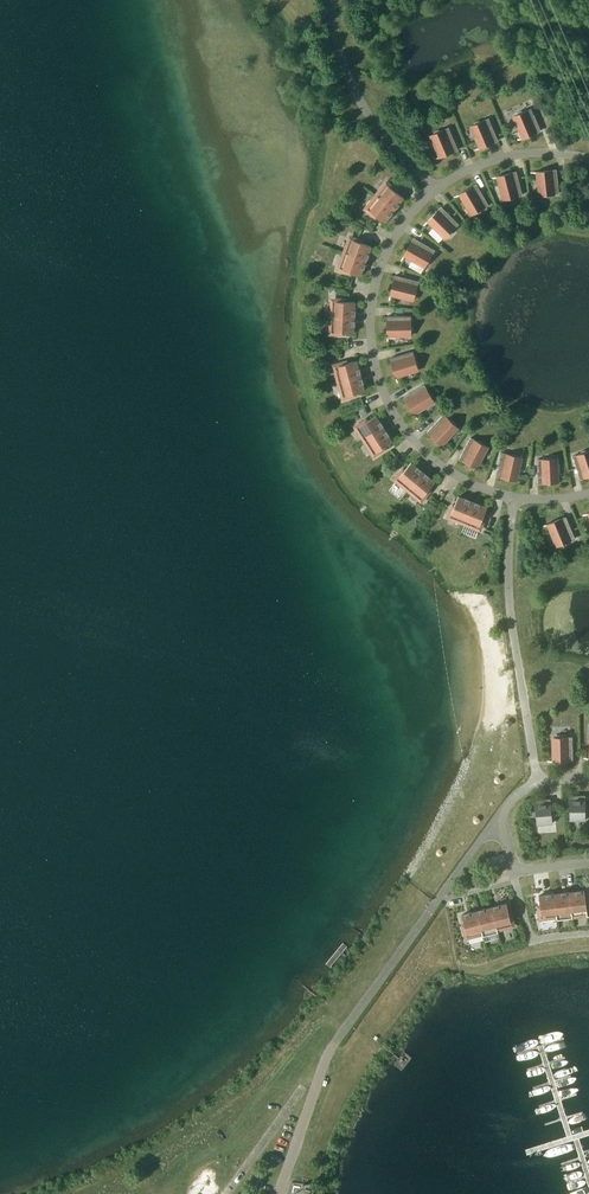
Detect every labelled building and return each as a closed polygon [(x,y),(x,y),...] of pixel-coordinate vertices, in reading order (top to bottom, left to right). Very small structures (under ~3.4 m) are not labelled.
[(541,131),(532,108),(524,112),(522,110),(517,112),(517,115),(514,116),(523,137),(517,140),(517,141),(541,131)] [(472,125),(481,147),(474,150),(498,140),(489,118),(481,121),(479,120),(475,122),(475,124),(472,125)] [(435,131),(434,134),(432,135),(441,156),(434,159),(434,160),(458,149),(449,127),(441,131),(439,129),(435,131)] [(541,195),(543,195),(545,197),(550,197),(551,194),(559,193),(557,170),(531,172),(531,173),(538,172),(541,195)] [(504,199),(507,199),(509,200),(514,199),(514,197),(523,195),(517,171),(492,178),(492,179),(499,177),(504,199)] [(378,197),(395,210),(404,198),(397,192),(398,189),(391,184),(390,186),(388,185),(378,197)] [(455,198),(461,194),(472,214),(475,213),(477,214),(481,212),(481,209),(489,205),(477,184),(454,197),(455,198)] [(385,222),(395,210),(378,197),(369,209),(371,211),(369,213),(376,218),(378,216),(385,222)] [(424,226),(429,221),(446,237),(447,235),(450,236),(453,232),(453,230),(459,224),(442,207),(424,225),(424,226)] [(347,254),(366,261),(372,246),(363,243),(364,240),(355,237),(354,240),(352,239),(347,254)] [(402,261),(405,255),(426,266),(427,264),(429,264),(432,259),(431,257),(435,250),(414,238),(401,261),(402,261)] [(361,275),(366,261),(347,254),(341,268),(344,269),(343,271),(351,274),(352,272),(361,275)] [(418,291),(416,290),(419,281),(395,275),(389,300),(390,301),(391,294),(414,300),(415,297),(417,296),(418,291)] [(334,317),(355,317),(356,302),(346,301),(346,299),(337,298),(337,301),(335,301),(334,317)] [(413,326),(411,325),(411,316),(387,316),(388,342),(388,335),(411,335),(411,332),(414,331),(413,326)] [(354,333),(355,317),(334,317),(333,332),(336,332),(336,335),(344,335),(344,332),(354,333)] [(418,369),(418,367),(419,365),(418,360),(416,360),(413,351),(390,358),(398,383),(396,376),(418,369)] [(341,381),(361,376),(357,361),(348,363),(347,361),(339,363),(339,365),(337,366),(341,381)] [(365,390),(361,376),(341,381),(345,396),(347,395),(348,398),(356,396),(356,393),(365,390)] [(404,397),(414,413),(418,420),(418,419),(415,413),(434,401),(433,399),(434,396),(431,392),(429,392),(424,385),(404,397)] [(447,449),(442,444),(458,427),(456,425),(456,423),(452,419),(450,420),(444,414),(428,432),(447,450),(447,449)] [(385,428),(376,415),(368,421),(367,418),(359,423),(361,425),(359,427),(367,440),(385,428)] [(385,447),(393,441),(385,428),(367,440),(375,453),(377,451),(379,454),(386,449),(385,447)] [(479,463),(487,446),(485,445),(485,443),(480,440),(478,442),(471,438),(460,459),(483,471),(483,470),(477,467),(479,463)] [(573,456),(580,479),(588,476),(588,451),(586,450),(582,451),(581,454),(573,456)] [(511,455),(503,453),(498,476),(523,482),(523,481),(516,480),(521,457),(518,456),(518,454),(513,453),(511,455)] [(546,459),(538,459),(539,483),(565,482),(565,481),(557,482),(556,459),(554,459),(552,457),(547,457),(546,459)] [(410,488),(423,472),(411,462),(405,470),(403,468),(398,475),(400,476),(398,478),(410,488)] [(435,482),(424,472),(423,472),(410,488),(422,498),(423,496),(425,498),(431,491),(429,489),(435,482)] [(465,521),(473,502),(459,496),(455,505),(453,504),(449,512),(452,513),(451,515),(465,521)] [(484,517),(487,508),(473,502),(465,521),(480,527),(480,525),(483,526),(486,518),(484,517)] [(558,546),(561,545),(562,546),(567,544),(567,542),(575,539),(566,517),(542,527),(549,525),(558,546)] [(547,761),(554,761),(573,761),(573,737),(564,737),(564,735),(557,735),(557,737),(554,737),(554,760),(547,761)] [(570,820),(585,820),(585,795),(570,795),(570,820)] [(552,823),(551,798),(536,800),(537,824),(552,823)] [(572,917),(573,917),(572,914),(587,912),(587,916),(588,916),(588,915),(585,890),(570,892),(572,917)] [(570,918),(572,917),(570,892),(554,894),(557,919),(560,919),(560,918),(558,918),(557,916),(572,914),(572,917),(570,917),(570,918)] [(557,919),(554,894),(539,895),(540,905),(538,905),(539,914),(541,913),(541,916),(556,914),(557,919)] [(492,907),(498,932),(497,927),(512,923),(511,921),(514,920),(511,912),(509,913),(507,903),(492,907)] [(496,933),(498,932),(492,907),(477,911),(483,936),(486,935),(485,935),(484,935),(483,932),(497,929),(498,931),(496,932),(496,933)] [(483,936),(477,911),(462,915),(464,924),(462,925),(464,933),(467,932),(467,935),(482,931),(483,936)]
